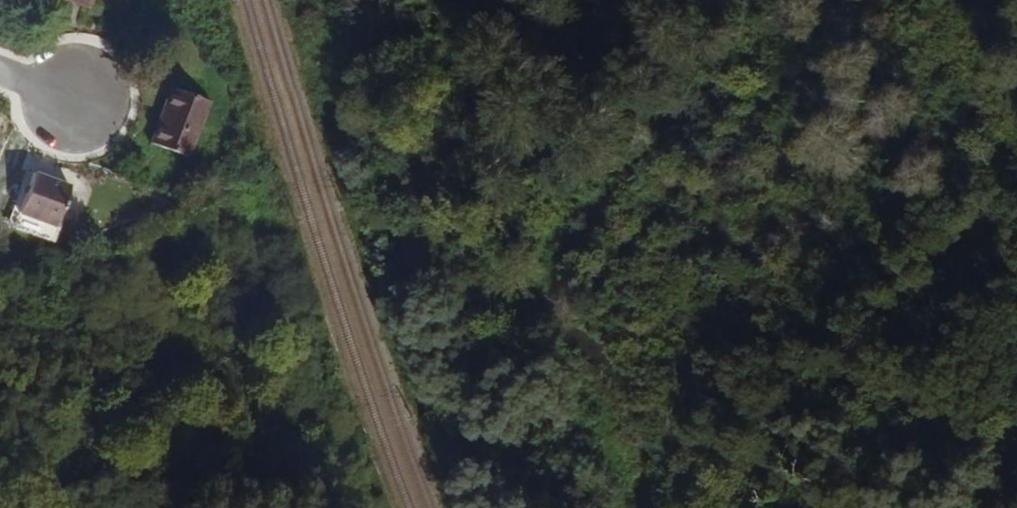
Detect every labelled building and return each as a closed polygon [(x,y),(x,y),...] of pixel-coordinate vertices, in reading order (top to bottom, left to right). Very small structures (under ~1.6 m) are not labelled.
[(190,160),(212,102),(168,85),(146,143),(190,160)] [(59,225),(75,185),(32,168),(17,208),(59,225)]
